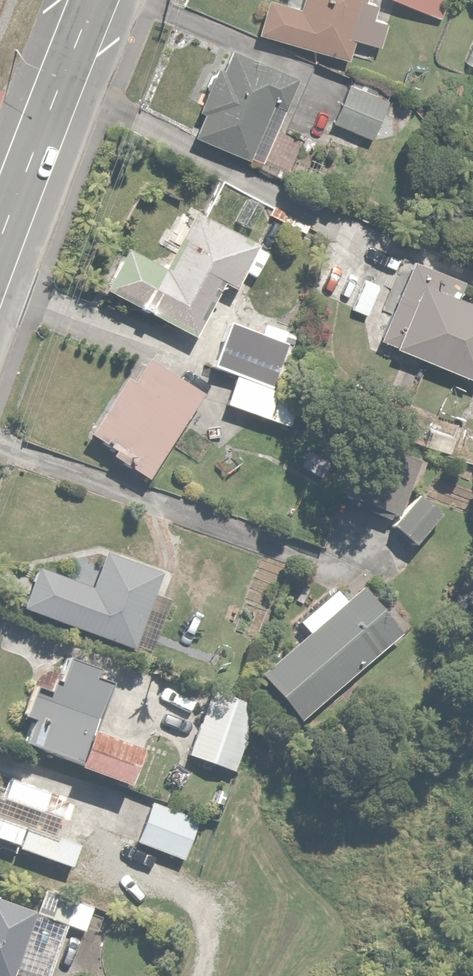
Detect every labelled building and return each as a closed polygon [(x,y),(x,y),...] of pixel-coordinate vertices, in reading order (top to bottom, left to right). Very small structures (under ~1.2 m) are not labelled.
[(254,34),(347,60),(352,41),(377,48),(387,11),(362,4),(363,0),(302,0),(300,7),(274,0),(264,0),(254,34)] [(442,19),(448,4),(439,0),(399,0),(442,19)] [(464,62),(472,67),(472,45),(464,62)] [(200,113),(192,134),(262,163),(297,76),(232,49),(225,67),(217,64),(197,111),(200,113)] [(347,90),(332,119),(370,139),(385,110),(347,90)] [(262,248),(194,213),(163,272),(125,252),(104,293),(191,338),(216,289),(236,300),(262,248)] [(414,258),(380,340),(472,379),(472,298),(460,293),(465,280),(414,258)] [(264,325),(261,334),(228,323),(211,371),(232,378),(221,408),(284,430),(315,342),(264,325)] [(120,386),(86,435),(112,453),(108,459),(144,484),(182,429),(120,386)] [(387,523),(390,517),(394,519),(419,460),(368,438),(367,439),(342,496),(347,499),(345,505),(387,523)] [(444,514),(418,492),(390,527),(416,549),(444,514)] [(92,587),(35,568),(20,613),(149,657),(155,639),(158,640),(171,601),(167,600),(176,574),(105,550),(92,587)] [(295,624),(305,636),(257,676),(297,724),(401,637),(362,590),(346,603),(335,590),(295,624)] [(256,627),(263,630),(271,610),(247,600),(235,630),(251,637),(256,627)] [(20,744),(23,745),(64,761),(74,736),(83,739),(106,679),(98,676),(101,668),(67,654),(58,676),(40,668),(21,719),(29,722),(20,744)] [(180,687),(175,708),(199,714),(204,693),(180,687)] [(262,709),(213,689),(187,755),(236,774),(262,709)] [(73,774),(122,791),(127,778),(136,781),(145,752),(141,751),(87,732),(73,774)] [(49,874),(77,801),(0,771),(0,855),(49,874)] [(149,800),(133,843),(183,862),(200,819),(149,800)] [(16,972),(27,975),(46,975),(65,926),(85,934),(95,909),(44,890),(36,911),(0,897),(0,975),(14,975),(16,972)]
